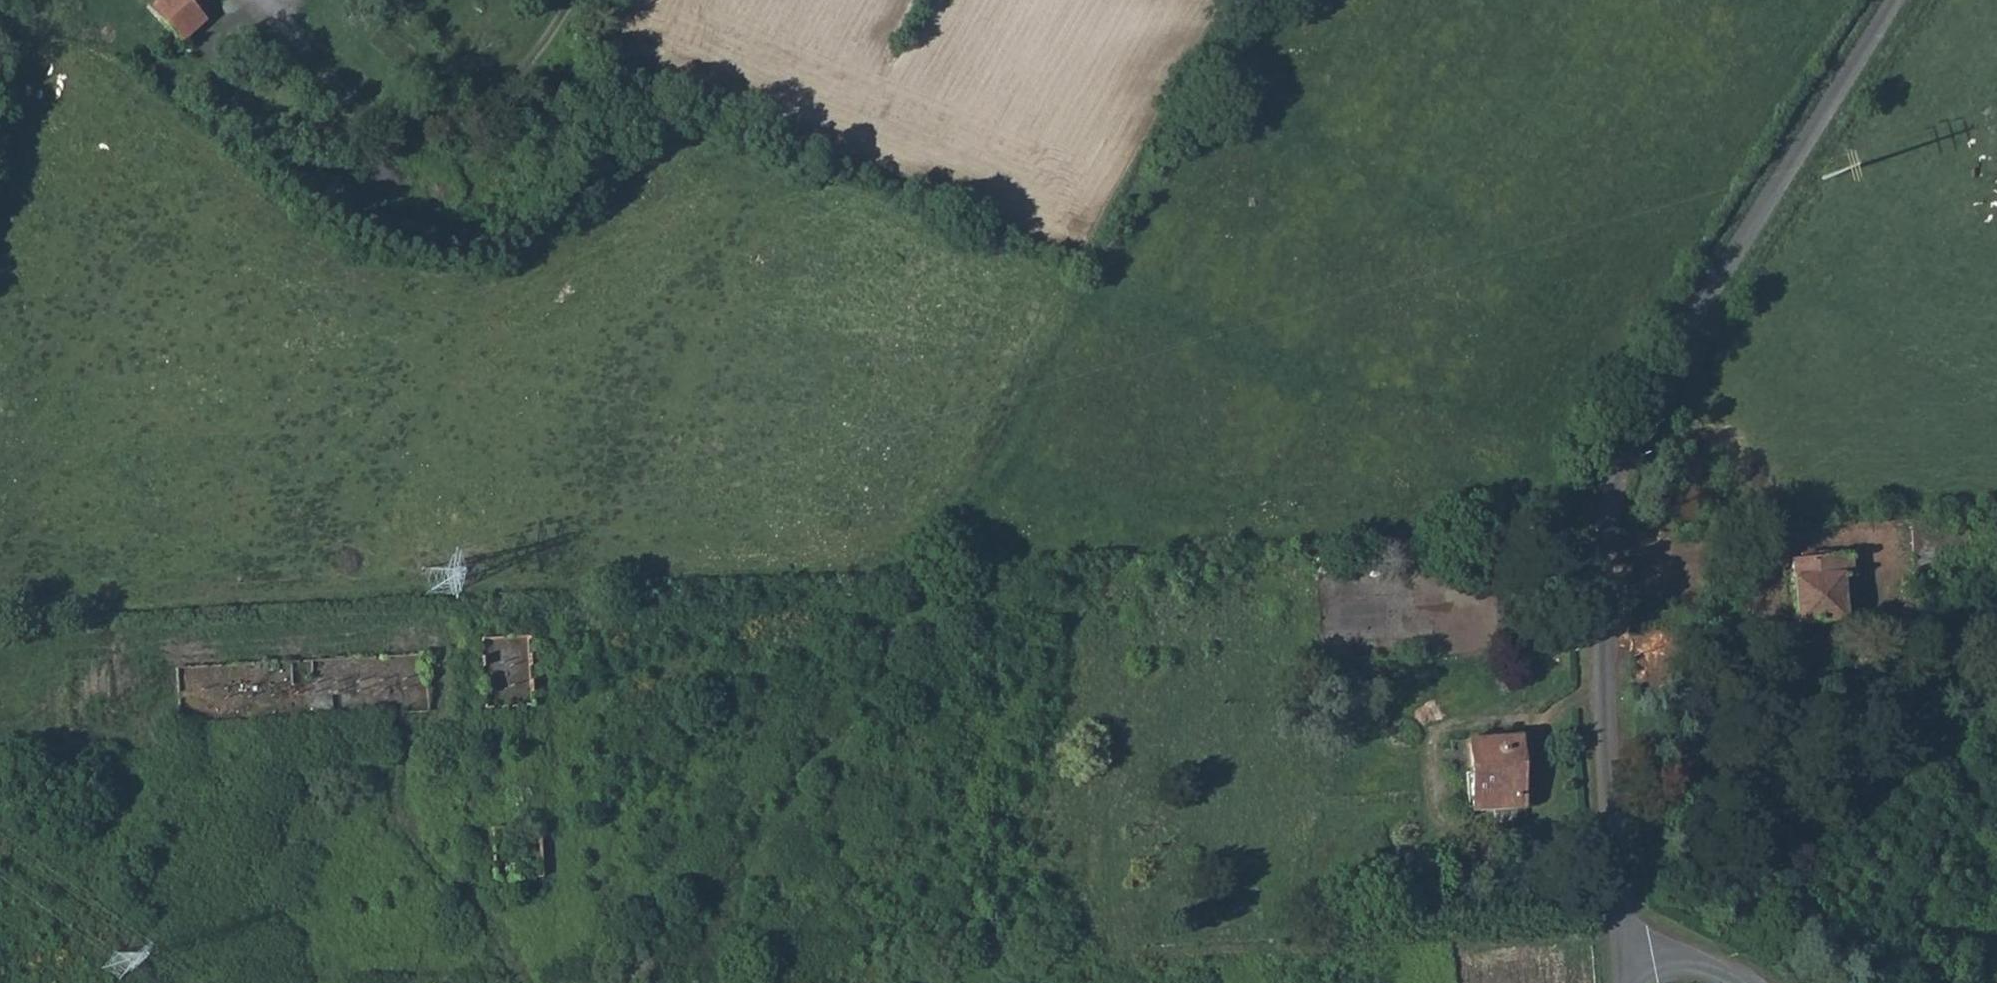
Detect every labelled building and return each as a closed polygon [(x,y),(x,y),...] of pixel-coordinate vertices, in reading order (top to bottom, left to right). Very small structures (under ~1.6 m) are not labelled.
[(147,14),(140,21),(150,33),(158,25),(169,37),(209,2),(207,0),(135,0),(147,14)] [(1549,487),(1541,484),(1535,501),(1544,503),(1549,487)] [(1902,548),(1930,546),(1927,517),(1901,519),(1902,548)] [(1934,522),(1935,546),(1952,545),(1950,521),(1934,522)] [(1784,552),(1788,615),(1834,612),(1831,569),(1841,568),(1839,548),(1784,552)] [(484,693),(530,694),(531,635),(486,634),(484,693)] [(1467,727),(1469,796),(1517,795),(1514,725),(1467,727)]
